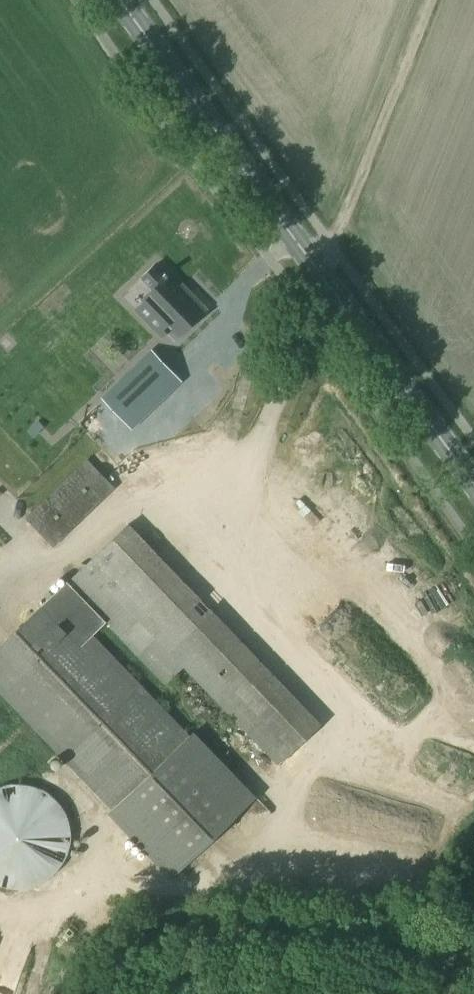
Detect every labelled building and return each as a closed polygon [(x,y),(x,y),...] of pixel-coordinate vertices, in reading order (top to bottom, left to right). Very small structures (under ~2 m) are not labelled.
[(142,278),(153,290),(143,300),(165,323),(162,326),(174,339),(205,309),(182,285),(178,288),(156,265),(142,278)] [(143,378),(136,385),(129,392),(119,382),(102,398),(121,419),(129,426),(178,380),(156,356),(138,373),(143,378)] [(87,458),(25,517),(52,547),(114,487),(105,478),(90,463),(87,458)] [(12,522),(33,501),(0,469),(0,510),(12,522)] [(324,514),(303,529),(313,543),(334,528),(324,514)] [(126,527),(67,582),(106,622),(168,686),(182,672),(277,771),(320,729),(126,527)] [(192,538),(175,555),(191,571),(216,546),(208,538),(200,546),(192,538)] [(329,541),(312,557),(351,598),(368,582),(329,541)] [(0,644),(0,695),(24,719),(113,812),(172,873),(250,797),(190,736),(93,635),(106,622),(67,582),(53,594),(0,644)] [(67,837),(66,826),(64,817),(59,808),(53,801),(46,795),(36,789),(27,786),(16,785),(8,785),(0,787),(0,887),(4,888),(13,889),(22,889),(32,886),(42,882),(50,876),(57,868),(63,858),(66,848),(67,838),(67,837)]
